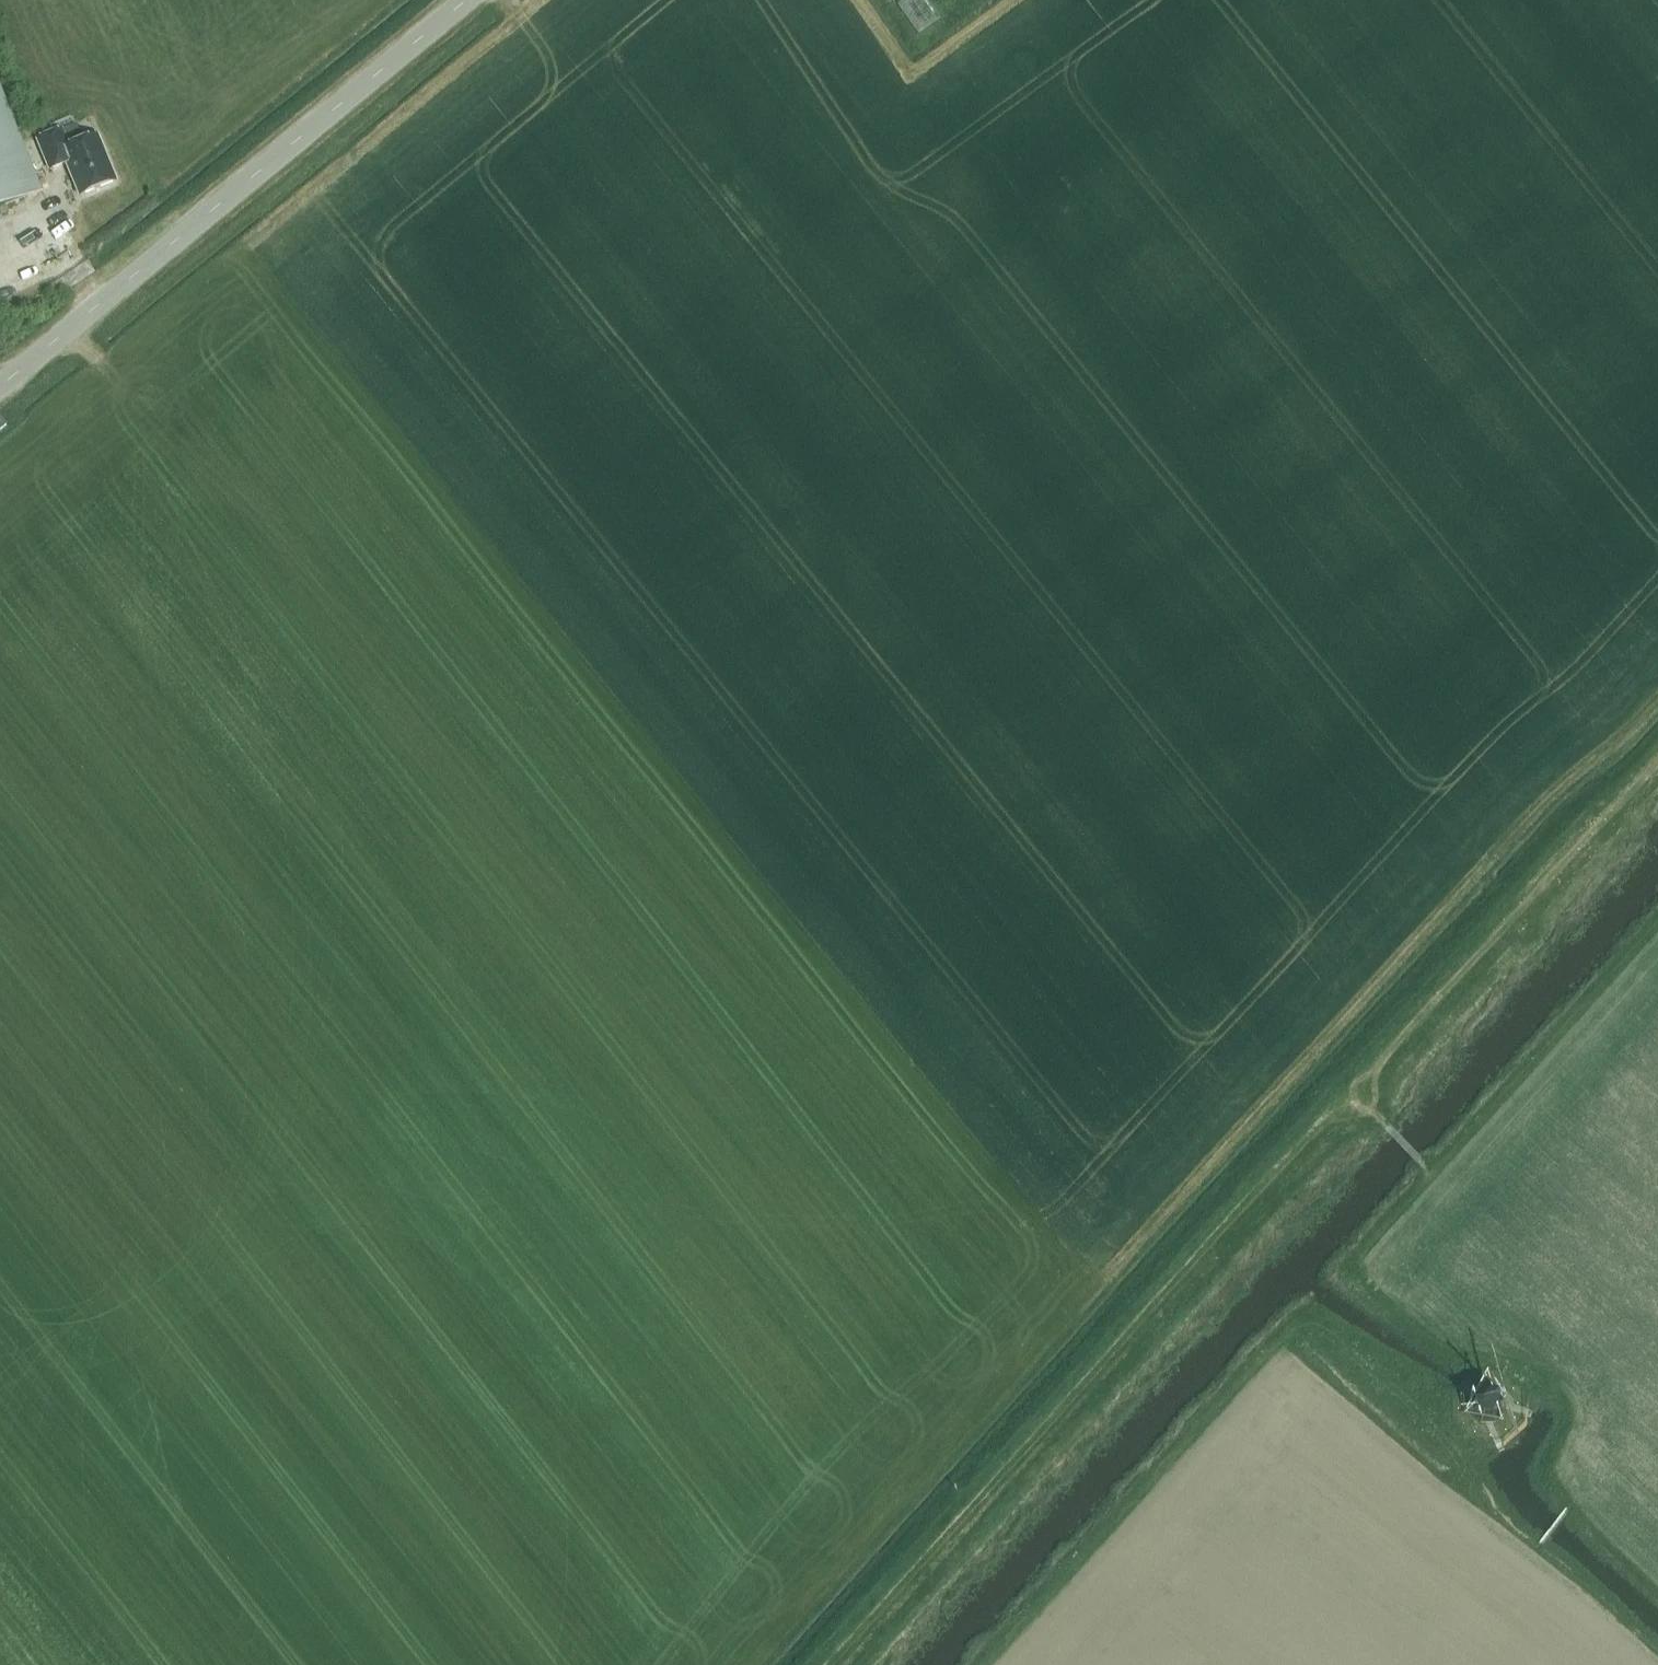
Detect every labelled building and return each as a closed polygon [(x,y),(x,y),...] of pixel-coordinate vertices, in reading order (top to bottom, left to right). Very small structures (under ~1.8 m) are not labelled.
[(939,22),(925,0),(905,0),(903,1),(922,33),(939,22)] [(44,194),(0,85),(0,212),(44,194)] [(72,150),(65,132),(41,142),(53,171),(70,164),(83,197),(119,183),(101,138),(72,150)] [(1505,1397),(1494,1387),(1480,1387),(1470,1398),(1470,1412),(1481,1422),(1495,1421),(1505,1411),(1505,1397)]
